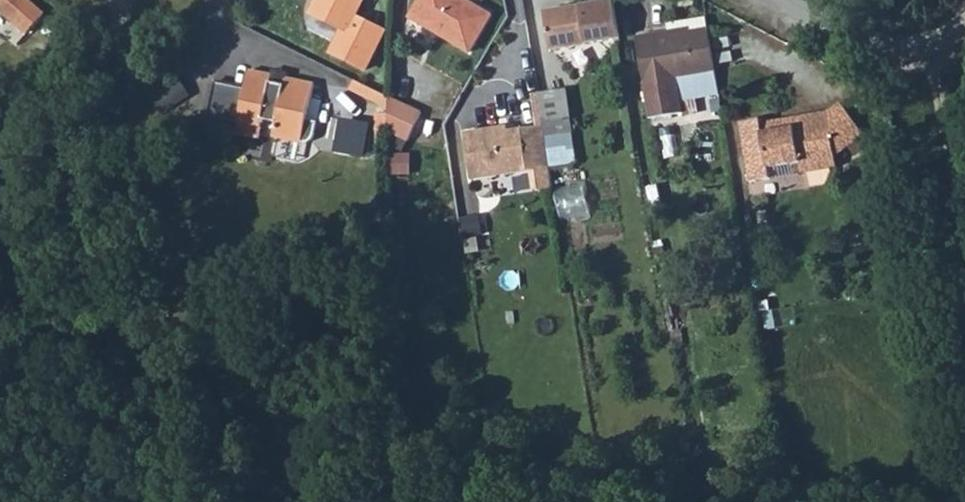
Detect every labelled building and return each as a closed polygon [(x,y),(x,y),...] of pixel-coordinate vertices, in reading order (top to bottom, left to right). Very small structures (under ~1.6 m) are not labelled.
[(17,28),(28,15),(38,22),(42,18),(43,19),(58,30),(60,28),(33,7),(30,7),(22,0),(0,0),(0,15),(17,28)] [(308,12),(341,29),(328,54),(361,71),(380,33),(351,19),(359,3),(354,0),(314,0),(308,12)] [(462,45),(484,7),(472,0),(410,0),(404,12),(462,45)] [(610,0),(541,12),(548,50),(617,39),(610,0)] [(17,28),(26,36),(35,26),(38,22),(28,15),(17,28)] [(670,34),(639,39),(646,85),(652,121),(684,116),(682,104),(679,80),(717,75),(710,32),(692,35),(671,38),(670,34)] [(717,75),(679,80),(682,104),(693,102),(721,98),(717,75)] [(269,77),(268,83),(270,83),(270,91),(283,92),(284,84),(286,85),(286,78),(269,77)] [(278,143),(308,146),(310,146),(312,146),(316,144),(319,141),(319,139),(320,136),(321,124),(310,123),(313,87),(286,85),(284,84),(283,92),(270,91),(270,83),(268,83),(247,81),(246,100),(214,97),(211,132),(242,134),(242,145),(265,147),(265,142),(266,127),(280,129),(278,143)] [(357,85),(352,94),(372,104),(377,95),(357,85)] [(541,123),(543,134),(543,136),(570,132),(562,88),(535,92),(541,123)] [(417,116),(385,99),(384,133),(402,144),(417,116)] [(761,124),(740,127),(750,187),(770,184),(769,173),(801,168),(802,179),(838,173),(836,163),(866,141),(841,108),(828,117),(793,123),(794,133),(763,138),(761,128),(761,124)] [(470,179),(548,165),(543,136),(543,134),(541,123),(505,129),(498,130),(497,125),(461,132),(470,179)] [(793,123),(761,128),(763,138),(794,133),(793,123)] [(266,127),(265,142),(278,143),(280,129),(266,127)] [(590,241),(620,239),(618,207),(588,209),(590,241)] [(479,216),(461,217),(462,234),(480,232),(479,216)]
